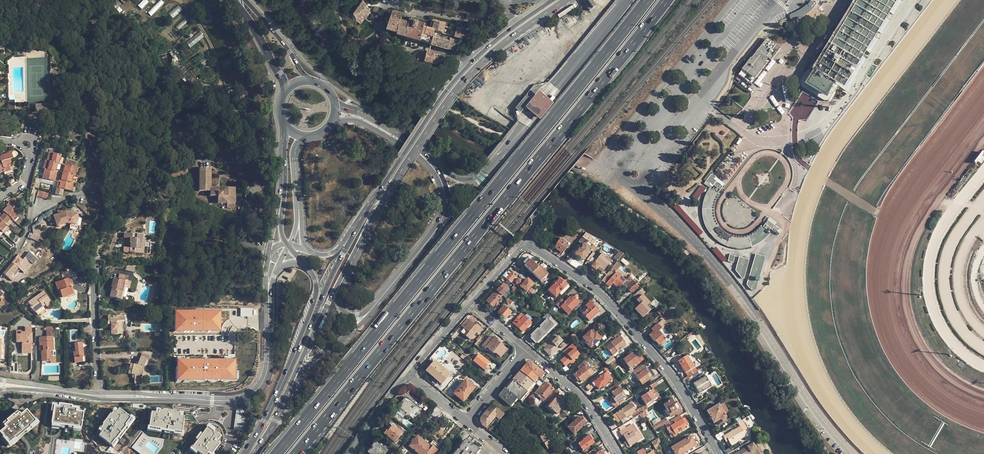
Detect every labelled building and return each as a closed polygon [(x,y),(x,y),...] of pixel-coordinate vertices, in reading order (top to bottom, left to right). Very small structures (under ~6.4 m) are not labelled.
[(151,15),(163,2),(161,0),(160,0),(148,13),(151,15)] [(366,3),(362,0),(351,13),(353,16),(354,18),(356,18),(361,21),(363,18),(360,15),(369,11),(365,6),(366,3)] [(591,0),(587,0),(584,2),(590,11),(595,7),(591,0)] [(890,0),(857,0),(847,17),(814,71),(815,72),(808,82),(811,83),(810,83),(831,96),(837,87),(890,0)] [(837,87),(842,90),(897,0),(890,0),(837,87)] [(434,32),(442,34),(444,27),(444,25),(446,26),(448,22),(433,19),(430,30),(423,28),(424,25),(417,23),(408,21),(408,23),(400,21),(402,16),(391,13),(386,31),(397,34),(396,36),(448,50),(455,50),(457,41),(450,39),(449,41),(433,37),(434,32)] [(452,29),(444,27),(442,34),(450,36),(452,29)] [(473,32),(457,28),(454,37),(470,42),(473,32)] [(190,47),(204,37),(200,31),(186,41),(190,47)] [(766,39),(758,49),(738,75),(752,86),(754,83),(753,82),(770,61),(771,61),(780,49),(766,39)] [(440,55),(427,52),(426,56),(419,54),(417,60),(437,66),(440,55)] [(773,63),(771,61),(770,61),(753,82),(754,83),(756,85),(773,63)] [(535,114),(540,118),(553,102),(548,98),(538,90),(526,106),(535,114)] [(516,109),(519,111),(529,99),(526,96),(516,109)] [(530,100),(529,99),(519,111),(520,112),(530,100)] [(501,131),(486,118),(482,122),(498,135),(501,131)] [(60,155),(48,152),(46,160),(44,160),(42,169),(44,169),(42,178),(54,181),(56,174),(55,174),(56,172),(54,171),(54,168),(55,168),(56,163),(58,164),(58,161),(59,161),(60,155)] [(983,154),(982,152),(974,162),(976,164),(983,154)] [(3,172),(4,176),(11,173),(8,164),(10,163),(9,159),(12,159),(10,153),(4,155),(3,154),(0,155),(1,156),(0,156),(0,173),(3,172)] [(76,168),(64,164),(62,172),(60,172),(58,180),(60,181),(58,188),(62,189),(70,191),(72,183),(70,183),(72,175),(74,176),(76,168)] [(79,168),(76,168),(74,176),(72,175),(70,183),(72,183),(70,191),(73,192),(79,168)] [(226,208),(234,208),(234,188),(210,188),(210,168),(199,168),(199,191),(209,191),(209,196),(217,196),(217,203),(226,203),(226,208)] [(712,173),(710,177),(722,187),(725,183),(712,173)] [(718,193),(722,187),(710,177),(705,182),(711,187),(713,185),(715,186),(712,190),(710,188),(709,190),(706,195),(704,199),(702,207),(702,213),(703,222),(706,229),(711,236),(716,241),(721,245),(728,247),(733,249),(741,249),(749,248),(756,246),(762,242),(767,238),(770,234),(768,233),(770,229),(778,235),(781,231),(768,220),(762,227),(761,226),(759,229),(753,233),(748,236),(742,237),(735,237),(728,234),(721,230),(717,224),(715,220),(714,215),(714,209),(715,205),(717,199),(720,195),(718,193)] [(698,200),(706,187),(700,184),(693,197),(698,200)] [(39,190),(37,196),(47,199),(49,192),(39,190)] [(1,231),(6,225),(5,224),(10,218),(11,219),(15,214),(11,210),(14,206),(9,202),(6,205),(7,207),(3,211),(0,214),(0,230),(1,231)] [(677,204),(673,207),(699,235),(703,231),(677,204)] [(787,210),(780,205),(776,210),(783,215),(787,210)] [(53,215),(54,219),(55,222),(56,225),(58,225),(65,223),(65,222),(69,223),(74,224),(76,225),(80,226),(81,219),(76,215),(77,213),(64,211),(53,215)] [(769,218),(768,220),(781,231),(782,228),(769,218)] [(143,234),(124,233),(123,238),(127,238),(129,238),(129,243),(130,243),(130,248),(126,247),(123,247),(123,251),(129,252),(129,253),(139,253),(139,249),(140,249),(141,244),(139,244),(140,239),(141,239),(142,239),(143,234)] [(586,240),(581,237),(578,241),(582,244),(583,245),(586,240)] [(556,245),(554,248),(560,253),(562,251),(563,250),(564,251),(568,247),(563,243),(565,241),(560,238),(556,244),(556,245)] [(579,249),(575,254),(582,261),(594,247),(586,240),(583,245),(582,244),(582,245),(582,246),(582,248),(580,250),(579,249)] [(715,247),(712,250),(723,262),(727,258),(715,247)] [(29,251),(25,256),(33,262),(36,257),(29,251)] [(595,271),(598,268),(600,270),(601,268),(603,270),(609,263),(604,258),(606,256),(602,253),(590,267),(591,267),(591,268),(591,269),(591,270),(592,270),(593,271),(594,271),(595,271)] [(3,273),(12,281),(15,276),(12,274),(19,266),(17,264),(21,260),(19,259),(21,256),(18,254),(18,255),(3,273)] [(756,255),(755,255),(746,285),(750,289),(756,291),(765,258),(764,258),(764,257),(756,255)] [(524,266),(530,260),(527,258),(520,265),(530,274),(531,273),(524,266)] [(744,279),(748,260),(739,258),(735,271),(741,278),(744,279)] [(530,260),(524,266),(531,273),(541,282),(548,275),(539,267),(538,268),(537,267),(530,260)] [(511,273),(506,278),(510,281),(512,280),(515,277),(511,273)] [(617,273),(605,284),(609,288),(613,284),(618,289),(621,285),(620,284),(624,280),(617,273)] [(112,287),(109,297),(121,299),(121,296),(125,279),(127,280),(128,276),(119,274),(118,279),(113,278),(111,286),(112,287)] [(65,279),(56,282),(59,291),(60,293),(61,293),(63,298),(64,297),(74,294),(71,286),(70,287),(69,285),(72,284),(70,277),(65,279)] [(125,279),(121,296),(124,297),(126,286),(129,287),(130,281),(127,280),(125,279)] [(516,281),(516,284),(518,286),(520,287),(526,292),(526,293),(532,287),(525,281),(524,283),(522,281),(520,279),(518,280),(516,281)] [(554,284),(547,291),(555,298),(559,294),(567,286),(568,285),(563,281),(562,282),(559,279),(554,284)] [(634,291),(638,287),(633,282),(628,287),(632,292),(634,291)] [(508,289),(503,284),(500,287),(487,302),(492,307),(508,289)] [(485,301),(487,302),(500,287),(499,286),(496,289),(493,292),(485,301)] [(569,287),(567,286),(559,294),(561,296),(569,287)] [(41,304),(43,302),(45,305),(46,307),(51,303),(43,291),(28,302),(30,305),(30,307),(35,312),(38,315),(41,316),(46,312),(42,307),(41,304)] [(638,291),(632,297),(638,303),(636,304),(639,306),(634,310),(642,319),(650,311),(646,306),(650,304),(642,295),(642,296),(638,291)] [(562,300),(556,306),(559,309),(560,308),(567,315),(579,304),(576,301),(579,298),(578,298),(577,296),(576,296),(575,296),(571,299),(570,297),(564,302),(562,300)] [(588,309),(582,314),(590,322),(599,312),(597,310),(592,305),(594,304),(591,301),(586,306),(588,309)] [(503,307),(497,313),(505,320),(509,316),(511,313),(509,311),(503,307)] [(240,316),(253,316),(252,308),(240,308),(240,316)] [(184,311),(177,311),(177,318),(175,318),(174,331),(180,331),(180,333),(194,333),(194,331),(207,331),(207,333),(212,333),(212,331),(219,331),(219,326),(221,326),(221,319),(219,319),(219,312),(207,312),(207,314),(197,313),(197,311),(189,311),(189,313),(184,313),(184,311)] [(547,313),(542,319),(544,322),(546,319),(548,320),(551,317),(552,316),(548,313),(547,313)] [(526,314),(524,316),(532,323),(534,321),(526,314)] [(125,316),(107,316),(107,321),(110,321),(110,334),(121,334),(121,321),(125,321),(125,316)] [(517,318),(512,323),(519,329),(520,327),(524,331),(532,323),(524,316),(519,321),(517,318)] [(551,317),(548,320),(554,326),(555,327),(558,324),(551,317)] [(473,324),(467,319),(461,326),(465,329),(467,331),(470,333),(466,338),(470,341),(473,337),(481,328),(476,325),(475,326),(473,324)] [(539,327),(540,328),(548,320),(546,319),(544,322),(539,327)] [(657,344),(658,345),(660,344),(663,341),(665,339),(662,335),(667,331),(665,328),(668,324),(664,319),(657,325),(651,329),(651,330),(653,332),(652,333),(649,335),(653,341),(655,341),(657,344)] [(531,337),(531,338),(536,343),(537,344),(537,343),(545,335),(546,334),(554,326),(548,320),(540,328),(538,330),(531,337)] [(555,327),(554,326),(546,334),(548,335),(555,327)] [(530,336),(531,337),(538,330),(537,328),(530,336)] [(590,332),(583,338),(586,342),(585,343),(590,349),(591,348),(601,340),(600,338),(603,335),(599,329),(597,332),(593,335),(590,332)] [(32,336),(31,331),(25,331),(25,333),(21,333),(21,331),(17,331),(17,342),(22,342),(22,350),(31,350),(32,343),(33,342),(33,341),(33,340),(33,339),(33,338),(32,337),(32,336)] [(614,341),(606,347),(613,356),(617,353),(617,352),(620,349),(621,350),(626,346),(624,343),(622,341),(623,340),(620,336),(621,335),(619,332),(613,336),(616,340),(614,341)] [(546,337),(545,335),(537,343),(538,344),(546,337)] [(47,337),(40,337),(40,346),(41,346),(43,346),(43,350),(41,350),(42,361),(51,361),(50,350),(53,350),(52,336),(47,337)] [(493,339),(490,336),(481,346),(485,349),(486,347),(494,354),(493,355),(497,358),(502,353),(499,351),(499,350),(499,349),(501,346),(498,343),(498,342),(497,341),(498,340),(494,337),(493,339)] [(549,340),(543,346),(545,348),(544,350),(550,357),(558,350),(551,343),(549,340)] [(601,340),(591,348),(594,350),(603,342),(601,340)] [(82,343),(74,344),(75,348),(76,352),(75,352),(73,352),(74,363),(83,362),(82,357),(84,357),(82,343)] [(566,356),(560,361),(565,367),(570,362),(574,359),(579,355),(575,349),(576,348),(572,343),(565,350),(568,354),(566,356)] [(631,354),(623,360),(627,366),(630,370),(640,362),(636,358),(635,359),(633,357),(631,354)] [(478,355),(473,362),(484,370),(487,366),(485,365),(488,362),(478,355)] [(687,355),(677,361),(684,373),(685,373),(688,377),(697,372),(696,370),(687,355)] [(148,360),(140,356),(139,359),(137,358),(134,365),(129,364),(127,373),(131,374),(131,378),(133,378),(133,384),(140,384),(140,377),(141,377),(143,368),(142,368),(144,364),(146,365),(148,360)] [(175,367),(175,380),(179,380),(179,381),(183,381),(183,380),(188,380),(188,381),(197,381),(197,380),(202,380),(202,381),(206,381),(206,380),(214,380),(214,381),(219,381),(219,380),(227,380),(227,379),(234,379),(234,372),(234,366),(227,366),(227,360),(222,360),(218,360),(218,362),(206,362),(206,360),(202,360),(202,362),(189,362),(189,360),(183,360),(178,359),(178,367),(175,367)] [(450,375),(434,360),(426,369),(442,384),(450,375)] [(580,370),(573,375),(576,379),(577,378),(580,381),(581,383),(593,373),(590,368),(585,361),(577,367),(580,370)] [(527,364),(524,367),(538,379),(540,380),(544,375),(531,363),(527,364)] [(643,366),(633,373),(642,386),(651,380),(649,377),(647,375),(648,373),(643,366)] [(524,367),(520,372),(533,383),(535,385),(538,388),(541,385),(537,381),(538,379),(524,367)] [(442,384),(426,369),(425,371),(441,385),(442,384)] [(688,377),(687,377),(691,385),(693,384),(697,391),(699,394),(711,387),(707,381),(703,374),(700,376),(700,375),(698,371),(697,372),(688,377)] [(234,379),(227,379),(227,380),(219,380),(219,381),(218,383),(227,383),(227,381),(235,381),(236,380),(236,372),(234,372),(234,379)] [(520,372),(512,381),(526,392),(533,383),(520,372)] [(606,372),(604,375),(609,382),(612,380),(606,372)] [(591,383),(586,387),(589,391),(595,386),(598,390),(603,387),(606,384),(609,382),(604,375),(594,382),(591,384),(591,383)] [(538,388),(533,394),(540,399),(542,397),(545,400),(553,390),(550,388),(546,385),(548,383),(549,382),(545,379),(541,385),(538,388)] [(465,380),(453,394),(461,401),(466,395),(468,397),(475,389),(465,380)] [(512,381),(505,389),(517,399),(519,401),(526,392),(512,381)] [(535,385),(533,383),(526,392),(528,393),(535,385)] [(616,384),(608,390),(613,397),(608,401),(612,407),(613,406),(617,403),(625,398),(626,397),(622,392),(621,392),(616,384)] [(649,386),(634,396),(637,400),(640,398),(645,406),(657,398),(652,390),(649,386)] [(505,389),(498,397),(509,406),(516,398),(505,389)] [(549,403),(546,406),(554,413),(561,405),(560,404),(558,402),(559,400),(555,397),(559,392),(556,390),(549,398),(551,400),(549,403)] [(529,394),(526,392),(519,401),(521,403),(529,394)] [(517,399),(516,398),(509,406),(510,407),(517,399)] [(668,403),(663,405),(671,418),(681,412),(673,398),(667,402),(668,403)] [(406,399),(396,411),(404,417),(406,414),(412,418),(414,417),(419,410),(406,399)] [(631,403),(616,414),(620,421),(626,418),(624,416),(626,415),(627,417),(630,415),(632,419),(640,415),(643,413),(642,411),(641,409),(637,412),(631,403)] [(718,404),(707,411),(714,423),(719,420),(718,418),(720,417),(721,419),(725,416),(722,410),(719,405),(718,404)] [(503,415),(492,405),(481,417),(481,418),(481,420),(481,421),(481,423),(482,425),(483,426),(485,428),(492,420),(494,417),(495,419),(498,421),(503,415)] [(554,413),(557,415),(563,407),(561,405),(554,413)] [(50,427),(82,430),(86,411),(52,406),(50,427)] [(441,412),(435,407),(430,413),(436,419),(441,412)] [(131,419),(116,408),(96,436),(110,446),(131,419)] [(183,433),(185,415),(151,411),(149,429),(183,433)] [(236,411),(233,430),(243,431),(245,420),(240,419),(241,411),(236,411)] [(25,414),(19,418),(18,416),(4,428),(7,432),(0,437),(0,439),(8,448),(34,425),(25,414)] [(665,417),(651,426),(652,426),(654,430),(668,422),(665,417)] [(670,427),(668,428),(673,437),(685,429),(684,427),(683,425),(684,424),(680,417),(673,421),(674,423),(670,426),(670,427)] [(578,418),(567,428),(574,435),(581,429),(580,427),(586,423),(582,420),(581,421),(579,419),(578,418)] [(492,420),(485,428),(486,429),(493,421),(492,420)] [(740,427),(725,436),(728,441),(730,444),(737,441),(745,436),(743,432),(746,429),(742,420),(738,422),(740,427)] [(629,426),(619,432),(622,436),(623,436),(627,441),(628,440),(630,443),(628,444),(630,446),(639,441),(634,433),(637,431),(633,425),(630,427),(629,426)] [(388,429),(383,434),(395,443),(402,433),(392,426),(389,430),(388,429)] [(206,427),(191,447),(201,453),(208,453),(220,437),(206,427)] [(634,433),(639,441),(643,438),(639,430),(637,431),(634,433)] [(409,446),(418,453),(434,453),(436,451),(435,450),(429,445),(429,446),(417,436),(409,446)] [(583,441),(578,445),(582,452),(594,444),(592,441),(588,436),(582,440),(583,441)] [(671,448),(674,453),(683,453),(696,446),(691,437),(671,448)] [(659,438),(652,443),(656,450),(659,448),(657,445),(661,442),(659,438)] [(454,453),(475,453),(474,453),(477,450),(465,440),(454,453)] [(548,440),(543,444),(547,449),(552,447),(548,440)] [(433,441),(429,445),(435,450),(438,446),(433,441)] [(575,441),(569,445),(572,449),(576,446),(578,445),(575,441)] [(735,453),(750,453),(751,453),(755,453),(758,452),(756,448),(753,444),(752,444),(750,441),(745,444),(747,448),(745,449),(735,453)] [(369,453),(370,453),(385,453),(387,451),(381,447),(375,444),(369,453)]
